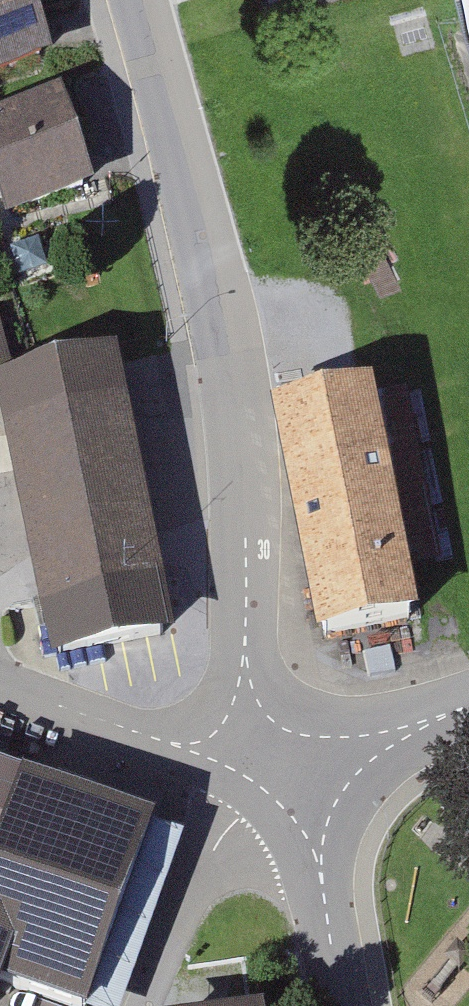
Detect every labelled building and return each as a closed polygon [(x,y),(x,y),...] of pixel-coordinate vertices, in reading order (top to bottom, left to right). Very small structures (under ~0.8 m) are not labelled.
[(58,60),(40,0),(0,0),(0,78),(58,60)] [(13,228),(102,198),(69,102),(0,125),(0,190),(13,228)] [(0,317),(0,374),(21,369),(5,316),(0,317)] [(184,635),(125,354),(6,381),(66,658),(184,635)] [(355,411),(271,432),(313,652),(405,619),(355,411)] [(4,989),(53,1005),(107,1005),(167,829),(7,776),(0,774),(0,1000),(4,989)]
